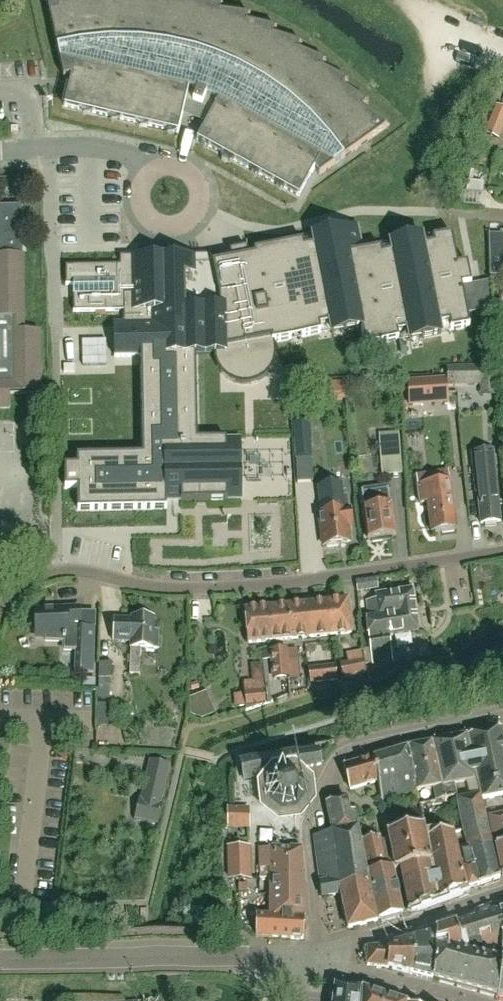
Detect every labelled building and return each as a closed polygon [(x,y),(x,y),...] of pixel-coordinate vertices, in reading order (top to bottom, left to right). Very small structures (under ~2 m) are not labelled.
[(47,4),(64,78),(72,77),(65,107),(179,133),(184,111),(208,121),(197,140),(300,197),(315,169),(320,176),(387,128),(365,110),(369,105),(345,89),(348,83),(324,70),(326,63),(300,52),(303,45),(276,37),(277,30),(250,24),(251,17),(223,13),(223,6),(195,5),(195,0),(58,0),(47,4)] [(502,128),(502,107),(497,105),(486,133),(499,138),(502,128)] [(10,410),(10,396),(41,395),(40,333),(23,333),(22,318),(24,318),(23,255),(23,207),(0,207),(0,410),(10,410)] [(77,466),(64,466),(65,488),(77,488),(78,510),(166,509),(166,500),(181,500),(181,502),(227,501),(226,439),(197,440),(195,355),(214,355),(215,360),(217,367),(221,374),(228,379),(235,383),(242,385),(250,384),(258,382),(264,377),(270,371),(274,364),(275,356),(275,348),(274,343),(291,339),(290,333),(300,331),(301,337),(321,333),(320,327),(330,325),(331,334),(361,328),(365,347),(399,341),(397,334),(407,332),(409,341),(441,335),(439,326),(449,324),(450,331),(470,327),(467,314),(491,309),(489,281),(471,285),(467,264),(458,266),(452,235),(432,239),(433,245),(424,247),(422,238),(390,244),(392,253),(382,255),(381,249),(362,252),(357,228),(324,234),(326,243),(316,245),(314,236),(312,237),(314,246),(304,248),(303,242),(283,245),(284,252),(275,254),(273,247),(254,251),(255,255),(248,256),(246,248),(230,251),(231,260),(214,263),(212,257),(212,256),(139,257),(123,258),(121,258),(121,265),(65,266),(66,285),(73,285),(73,291),(73,312),(123,311),(124,326),(114,326),(114,336),(114,357),(140,357),(142,455),(77,456),(77,466)] [(499,233),(487,233),(489,250),(499,250),(499,233)] [(106,330),(106,316),(91,317),(92,330),(106,330)] [(481,395),(492,395),(492,373),(480,374),(480,367),(453,368),(454,386),(480,385),(481,395)] [(446,379),(408,382),(410,406),(424,405),(423,393),(447,392),(446,379)] [(324,383),(305,383),(305,391),(324,391),(324,383)] [(309,422),(294,423),(296,459),(311,458),(309,422)] [(399,441),(379,443),(381,463),(401,462),(399,441)] [(496,523),(501,522),(498,490),(493,450),(470,453),(475,492),(477,492),(481,524),(486,524),(487,527),(497,526),(496,523)] [(244,458),(248,476),(263,473),(259,455),(244,458)] [(282,486),(281,468),(270,468),(270,486),(282,486)] [(436,473),(416,476),(418,486),(420,504),(427,503),(431,532),(443,531),(443,534),(455,532),(455,529),(458,528),(452,481),(438,483),(436,473)] [(344,496),(343,485),(317,489),(325,547),(327,547),(327,548),(340,546),(340,545),(350,543),(348,527),(352,526),(348,496),(344,496)] [(383,539),(395,537),(389,488),(363,492),(370,541),(373,540),(373,543),(383,542),(383,539)] [(357,583),(358,593),(378,590),(377,580),(357,583)] [(367,617),(416,610),(413,590),(376,595),(376,600),(365,601),(367,617)] [(349,600),(328,602),(332,636),(352,634),(349,600)] [(332,636),(328,602),(309,604),(312,638),(332,636)] [(309,604),(289,606),(292,640),(312,638),(309,604)] [(289,606),(269,607),(273,642),(292,640),(289,606)] [(273,642),(269,607),(245,610),(248,644),(273,642)] [(36,623),(33,625),(34,632),(36,634),(37,637),(45,636),(45,642),(64,642),(64,651),(76,651),(76,653),(76,672),(93,673),(93,653),(94,614),(93,614),(93,615),(80,614),(80,610),(37,613),(36,611),(35,611),(36,623)] [(416,610),(367,617),(370,639),(373,662),(393,659),(390,635),(419,631),(416,610)] [(140,675),(141,649),(159,650),(160,632),(154,632),(155,618),(131,617),(131,619),(114,619),(113,642),(130,642),(129,674),(140,675)] [(271,672),(288,671),(286,649),(269,651),(271,672)] [(296,649),(288,650),(290,670),(298,670),(296,649)] [(342,679),(366,674),(361,652),(346,655),(347,663),(339,664),(342,679)] [(112,680),(112,663),(98,663),(98,700),(110,700),(110,680),(112,680)] [(310,684),(337,681),(335,665),(308,668),(310,684)] [(83,678),(83,687),(95,688),(95,678),(83,678)] [(245,707),(246,711),(266,705),(265,692),(244,694),(244,696),(237,697),(239,707),(245,707)] [(207,705),(203,694),(189,699),(190,711),(207,705)] [(432,743),(442,787),(444,799),(456,796),(454,784),(466,782),(479,779),(483,799),(502,795),(502,738),(501,730),(432,743)] [(442,787),(432,743),(408,748),(419,792),(420,791),(420,792),(433,789),(435,801),(444,799),(442,787)] [(408,748),(372,759),(379,782),(383,802),(417,792),(419,792),(408,748)] [(290,776),(282,778),(281,773),(320,765),(317,750),(240,764),(244,782),(266,778),(267,781),(269,781),(270,788),(269,789),(270,803),(281,811),(294,810),(304,799),(302,785),(290,776)] [(379,782),(372,759),(344,767),(351,791),(379,782)] [(139,798),(134,819),(158,825),(163,805),(161,804),(170,767),(150,761),(140,799),(139,798)] [(469,797),(456,799),(456,802),(466,845),(470,852),(474,865),(479,886),(499,879),(499,878),(483,799),(479,779),(466,782),(469,797)] [(332,832),(357,822),(355,813),(350,813),(347,800),(330,803),(327,804),(332,832)] [(227,808),(228,830),(250,829),(250,808),(227,808)] [(502,877),(502,815),(490,817),(502,877)] [(357,822),(332,832),(315,836),(320,882),(322,898),(342,895),(348,929),(378,922),(368,874),(367,873),(361,841),(360,841),(358,830),(357,822)] [(424,826),(387,833),(389,841),(395,870),(401,868),(410,912),(439,901),(439,900),(467,889),(461,864),(454,833),(427,838),(425,828),(424,827),(424,826)] [(380,837),(361,841),(367,873),(378,922),(403,915),(393,870),(394,870),(395,870),(389,841),(381,843),(380,837)] [(269,848),(261,849),(261,869),(271,868),(271,907),(289,907),(288,901),(304,900),(302,851),(301,850),(300,849),(299,849),(275,848),(275,843),(269,843),(269,848)] [(466,845),(461,846),(464,863),(461,864),(467,889),(467,890),(476,887),(479,886),(474,865),(470,852),(466,845)] [(251,880),(249,846),(226,847),(228,881),(251,880)] [(305,917),(304,900),(288,901),(289,907),(271,907),(271,916),(256,916),(256,936),(259,937),(259,936),(303,939),(305,917)] [(436,934),(433,980),(498,997),(498,998),(502,999),(502,910),(436,931),(436,934)] [(411,974),(411,975),(433,981),(433,980),(436,934),(415,939),(411,974)] [(369,948),(368,966),(387,969),(387,968),(411,974),(415,939),(390,947),(389,947),(369,948)] [(332,1000),(362,1000),(362,992),(363,990),(334,985),(334,990),(330,990),(329,998),(333,998),(332,1000)] [(385,997),(363,990),(362,992),(362,1000),(385,1000),(385,997)]
